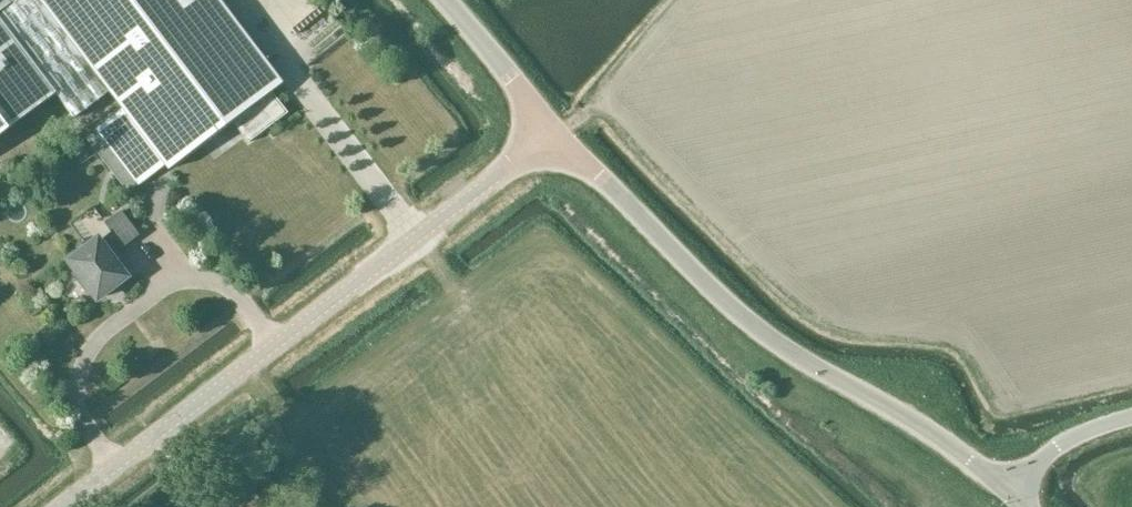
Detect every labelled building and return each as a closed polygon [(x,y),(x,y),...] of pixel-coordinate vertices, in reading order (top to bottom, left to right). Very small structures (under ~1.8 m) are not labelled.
[(55,94),(74,119),(109,92),(168,170),(232,122),(248,143),(288,113),(273,92),(283,84),(219,0),(18,0),(14,3),(12,0),(0,0),(0,136),(55,94)] [(99,241),(98,240),(68,262),(97,300),(127,278),(111,257),(139,236),(121,213),(105,225),(111,233),(99,241)] [(60,441),(66,437),(61,431),(56,435),(60,441)] [(253,494),(237,506),(264,506),(253,494)]
